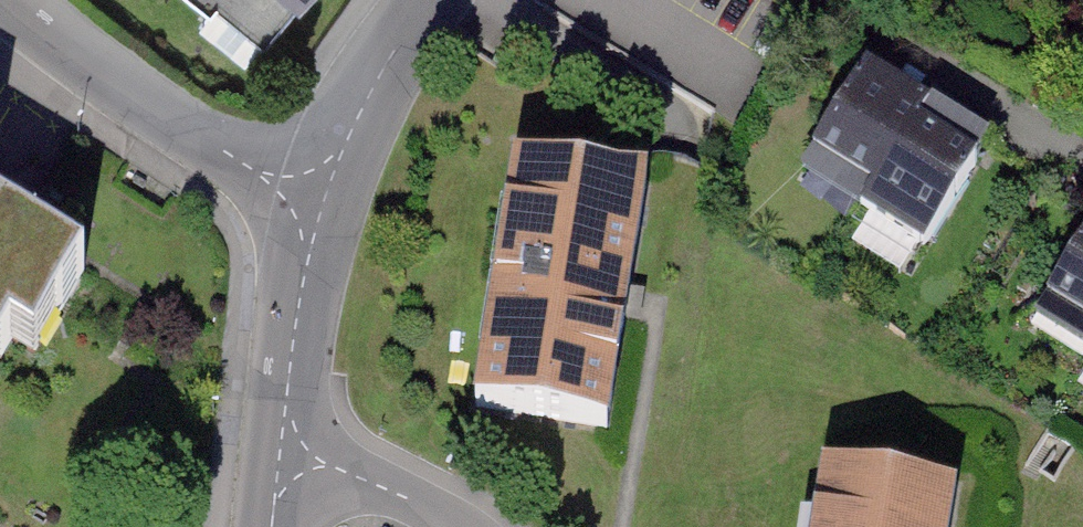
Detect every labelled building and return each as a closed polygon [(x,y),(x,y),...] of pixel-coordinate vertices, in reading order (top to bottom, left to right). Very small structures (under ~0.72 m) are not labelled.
[(250,46),(286,0),(190,0),(250,46)] [(927,123),(862,83),(805,173),(870,214),(927,123)] [(992,163),(927,123),(870,214),(935,254),(992,163)] [(612,451),(651,186),(510,165),(471,430),(612,451)] [(1033,301),(1082,332),(1082,221),(1033,301)] [(41,390),(95,294),(0,240),(0,367),(41,390)] [(965,472),(827,451),(816,526),(956,526),(965,472)]
